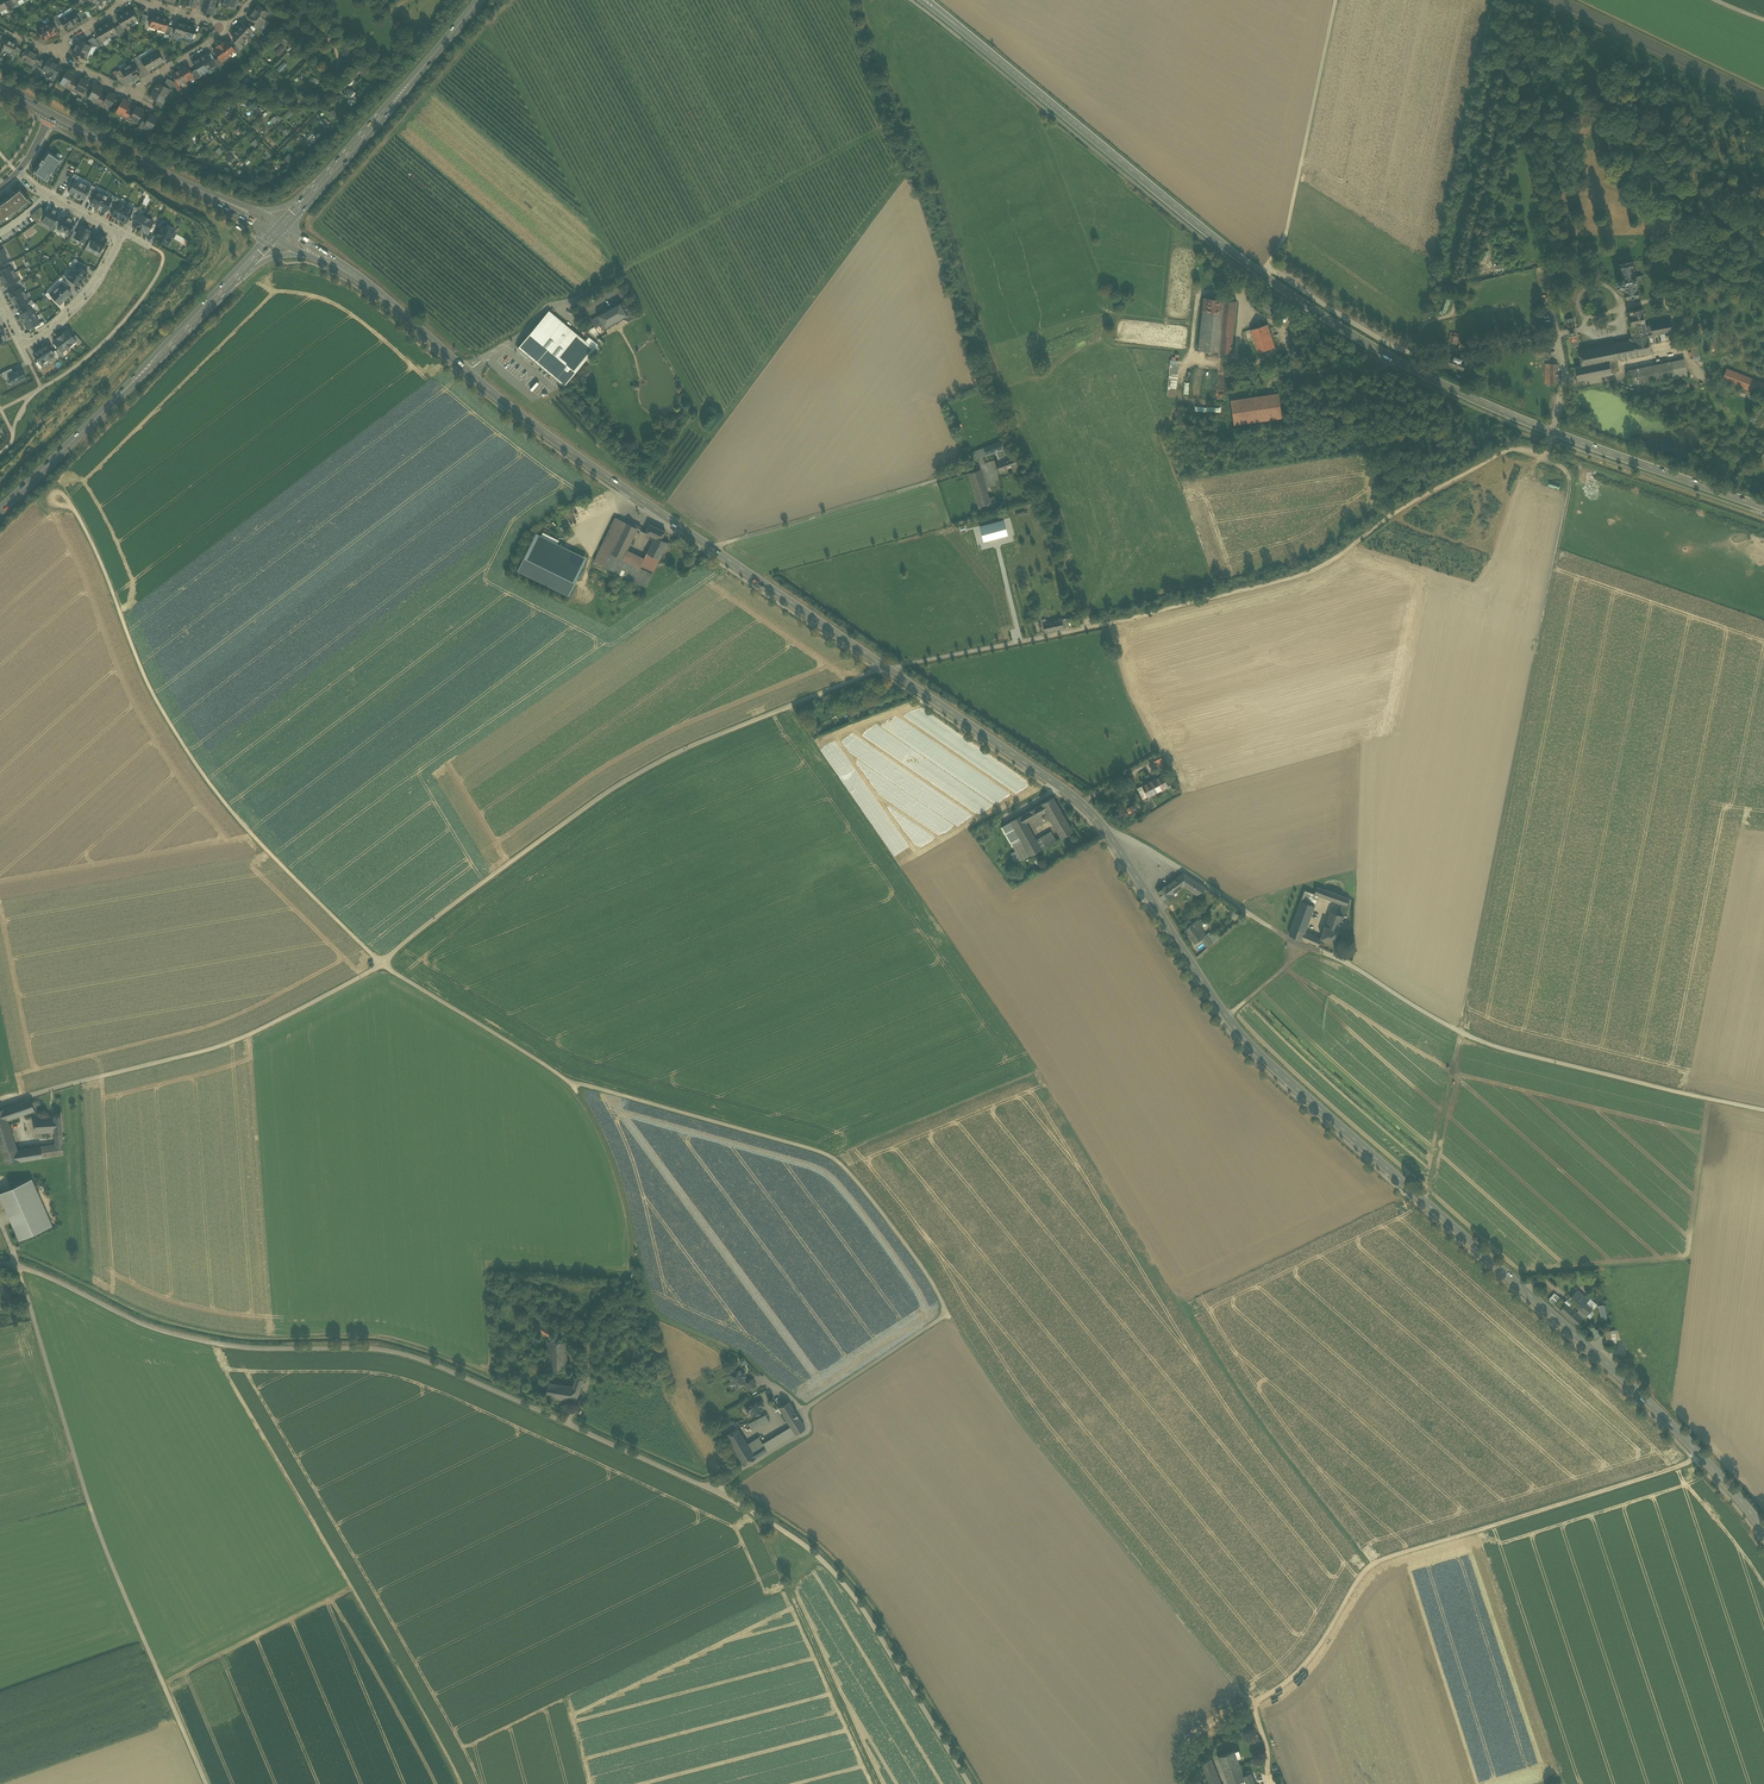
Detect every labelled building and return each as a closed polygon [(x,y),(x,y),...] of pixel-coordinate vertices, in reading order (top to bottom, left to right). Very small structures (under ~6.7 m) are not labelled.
[(202,9),(203,9),(204,11),(212,14),(214,7),(216,0),(205,0),(202,8),(202,9)] [(235,10),(237,0),(224,0),(222,6),(235,10)] [(258,5),(253,11),(263,19),(263,18),(268,12),(264,9),(258,5)] [(268,12),(271,14),(274,9),(267,5),(264,9),(268,12)] [(131,9),(124,13),(130,24),(137,20),(131,9)] [(73,11),(66,15),(73,26),(80,22),(73,11)] [(78,15),(82,21),(88,17),(84,11),(78,15)] [(265,20),(263,18),(263,19),(253,11),(248,18),(256,23),(260,27),(260,26),(265,20)] [(123,28),(130,24),(124,13),(116,18),(120,24),(123,28)] [(149,26),(157,29),(161,17),(153,14),(149,26)] [(53,17),(54,20),(58,26),(62,24),(60,19),(57,15),(53,17)] [(66,30),(73,26),(66,15),(60,19),(62,24),(66,30)] [(169,19),(161,17),(157,29),(165,31),(167,26),(169,19)] [(51,21),(44,25),(50,36),(57,32),(56,30),(51,21)] [(110,21),(103,26),(110,37),(117,32),(114,27),(110,21)] [(174,34),(182,37),(186,25),(177,22),(175,29),(174,34)] [(243,23),(237,29),(247,38),(252,32),(243,23)] [(253,27),(260,32),(263,28),(260,26),(260,27),(256,23),(253,27)] [(43,40),(50,36),(44,25),(37,29),(43,40)] [(195,27),(186,25),(182,37),(191,39),(193,32),(195,27)] [(109,37),(110,37),(103,26),(95,30),(102,42),(103,41),(109,37)] [(241,44),(247,38),(237,29),(231,35),(237,40),(241,44)] [(97,46),(99,46),(95,39),(93,37),(87,41),(85,43),(91,47),(97,46)] [(2,49),(3,49),(7,51),(11,54),(15,46),(17,43),(7,38),(2,49)] [(79,40),(75,47),(88,53),(91,47),(85,43),(79,40)] [(223,42),(219,44),(228,57),(232,54),(231,53),(234,51),(235,52),(232,48),(227,40),(223,43),(223,42)] [(234,43),(235,45),(240,51),(244,47),(241,44),(237,40),(234,43)] [(225,59),(228,57),(219,44),(216,47),(216,48),(213,50),(219,58),(222,62),(221,61),(224,58),(225,59)] [(241,52),(235,45),(232,48),(235,52),(237,55),(241,52)] [(274,52),(278,56),(286,49),(282,45),(274,52)] [(11,54),(17,57),(21,49),(15,46),(11,54)] [(92,56),(97,46),(91,47),(88,53),(92,56)] [(85,59),(88,53),(75,47),(72,53),(79,56),(85,59)] [(32,65),(33,66),(36,59),(38,55),(38,54),(27,49),(26,49),(25,52),(24,51),(23,52),(22,54),(22,56),(23,56),(21,59),(32,65)] [(148,55),(155,67),(163,62),(158,54),(157,55),(155,51),(148,55)] [(206,53),(199,58),(207,71),(214,67),(210,60),(206,53)] [(139,55),(136,57),(141,66),(144,65),(141,59),(139,56),(139,55)] [(148,71),(155,67),(148,55),(141,59),(144,65),(148,71)] [(77,61),(85,65),(87,61),(85,59),(79,56),(77,61)] [(136,69),(141,66),(136,57),(132,59),(134,62),(133,63),(136,69)] [(200,75),(207,71),(199,58),(192,62),(196,69),(200,75)] [(215,69),(219,67),(215,60),(214,58),(210,60),(214,67),(215,69)] [(219,58),(215,60),(219,67),(220,67),(224,64),(222,62),(219,58)] [(36,68),(37,67),(40,61),(36,59),(33,66),(32,65),(32,66),(36,68)] [(41,59),(40,61),(37,67),(43,70),(47,62),(41,59)] [(47,77),(53,80),(60,66),(48,59),(47,62),(43,70),(49,73),(47,77)] [(133,63),(127,66),(134,79),(140,75),(136,69),(133,63)] [(186,65),(179,70),(186,81),(189,79),(191,80),(194,79),(190,73),(186,65)] [(128,83),(134,79),(127,66),(120,70),(123,74),(128,83)] [(65,84),(68,86),(68,85),(72,78),(74,74),(71,73),(71,72),(67,69),(60,83),(64,85),(65,84)] [(178,85),(186,81),(179,70),(172,74),(175,80),(178,85)] [(312,76),(310,81),(319,84),(321,80),(312,76)] [(77,92),(82,95),(89,81),(84,78),(84,80),(81,78),(79,82),(75,89),(78,91),(77,92)] [(163,86),(170,89),(173,83),(172,82),(172,81),(167,79),(163,86)] [(178,85),(175,80),(172,82),(173,83),(178,92),(181,90),(178,85)] [(157,83),(153,90),(165,96),(166,97),(170,89),(163,86),(157,83)] [(93,99),(96,101),(96,100),(100,93),(102,89),(99,88),(100,86),(95,84),(88,98),(92,100),(93,99)] [(345,94),(349,98),(355,92),(351,88),(345,94)] [(162,104),(165,96),(153,90),(150,95),(149,97),(154,100),(155,98),(158,99),(157,101),(162,104)] [(105,107),(109,109),(116,95),(112,93),(111,94),(108,92),(106,96),(103,103),(102,104),(105,105),(105,107)] [(120,113),(123,115),(127,107),(129,104),(126,102),(127,101),(122,98),(115,112),(120,115),(120,113)] [(252,109),(259,115),(263,112),(256,105),(252,109)] [(132,121),(136,123),(144,110),(139,107),(139,108),(136,107),(134,111),(130,118),(133,120),(132,121)] [(328,111),(330,118),(337,116),(335,109),(328,111)] [(146,128),(150,130),(158,117),(153,114),(153,116),(150,114),(148,118),(144,125),(147,127),(146,128)] [(312,132),(306,136),(309,142),(316,138),(312,132)] [(218,156),(223,150),(219,147),(214,153),(218,156)] [(33,172),(47,181),(61,160),(48,150),(33,172)] [(263,153),(267,159),(272,155),(267,150),(263,153)] [(288,163),(293,158),(289,153),(284,158),(288,163)] [(228,163),(234,158),(230,154),(225,159),(228,163)] [(69,183),(72,185),(75,179),(75,180),(77,175),(74,174),(69,183)] [(75,180),(83,184),(85,180),(77,175),(75,180)] [(75,180),(75,179),(72,185),(68,192),(73,195),(73,196),(76,197),(83,184),(75,180)] [(90,188),(83,184),(76,197),(79,199),(79,198),(84,200),(87,195),(91,188),(90,188)] [(91,185),(90,188),(91,188),(87,195),(90,197),(94,190),(95,187),(91,185)] [(106,191),(99,187),(97,191),(104,195),(106,191)] [(5,219),(14,213),(23,206),(30,200),(19,188),(14,192),(13,192),(10,194),(11,195),(4,199),(0,203),(0,222),(5,219)] [(92,200),(90,204),(95,206),(94,207),(97,209),(104,195),(97,191),(92,200)] [(97,209),(100,210),(100,209),(105,212),(108,205),(112,199),(110,198),(104,195),(97,209)] [(112,199),(108,205),(111,207),(116,197),(112,195),(110,198),(112,199)] [(120,199),(116,197),(111,207),(114,209),(118,202),(120,199)] [(111,215),(119,219),(125,206),(118,202),(114,209),(111,215)] [(132,210),(125,206),(119,219),(126,223),(129,216),(132,210)] [(31,216),(36,222),(38,221),(44,211),(41,207),(31,216)] [(137,209),(134,207),(132,210),(129,216),(132,218),(135,214),(137,209)] [(42,221),(52,226),(55,220),(59,214),(55,212),(56,211),(53,209),(52,210),(49,209),(46,215),(42,221)] [(133,224),(132,226),(140,230),(146,217),(139,213),(138,215),(133,224)] [(68,235),(74,222),(71,220),(72,219),(68,217),(67,218),(65,217),(63,220),(58,230),(63,232),(68,235)] [(154,221),(146,217),(140,230),(147,234),(149,231),(153,223),(154,221)] [(55,228),(58,230),(63,220),(60,219),(58,222),(55,228)] [(155,227),(159,230),(161,225),(162,225),(164,221),(159,219),(156,225),(155,227)] [(52,226),(42,221),(41,224),(50,229),(52,226)] [(168,245),(174,232),(172,231),(174,228),(167,224),(165,227),(162,225),(161,225),(159,230),(155,238),(168,245)] [(90,230),(81,226),(77,233),(75,238),(84,242),(90,230)] [(91,247),(100,252),(106,239),(97,234),(94,241),(90,247),(91,247)] [(90,247),(94,241),(90,239),(85,249),(89,250),(91,247),(90,247)] [(76,264),(81,267),(84,264),(79,261),(75,258),(72,262),(76,264)] [(1625,292),(1627,299),(1633,298),(1633,299),(1634,298),(1640,297),(1639,290),(1638,290),(1637,283),(1638,282),(1642,281),(1643,281),(1642,275),(1637,276),(1637,277),(1636,277),(1634,268),(1633,261),(1619,263),(1621,271),(1623,279),(1618,280),(1618,281),(1619,286),(1620,286),(1624,286),(1625,292)] [(76,264),(72,271),(83,279),(88,272),(81,267),(76,264)] [(2,279),(14,273),(11,266),(4,269),(0,271),(0,275),(2,279)] [(68,268),(63,274),(67,277),(72,271),(68,268)] [(71,281),(78,286),(83,279),(72,271),(67,277),(67,278),(71,281)] [(18,280),(14,273),(2,279),(6,286),(12,283),(18,280)] [(69,284),(71,281),(67,278),(67,277),(63,274),(61,277),(69,284)] [(58,279),(62,283),(66,287),(69,284),(61,277),(58,279)] [(62,283),(56,289),(65,299),(71,293),(66,287),(62,283)] [(13,301),(25,294),(22,287),(21,287),(15,290),(9,293),(13,301)] [(65,299),(56,289),(50,294),(52,297),(59,304),(65,299)] [(25,294),(13,301),(16,308),(23,304),(29,301),(25,294)] [(1265,309),(1270,314),(1275,309),(1262,294),(1256,299),(1264,309),(1265,309)] [(1566,298),(1570,317),(1573,316),(1573,317),(1576,316),(1572,297),(1566,298)] [(1203,311),(1222,313),(1223,300),(1214,299),(1204,298),(1203,311)] [(34,303),(32,300),(29,301),(23,304),(25,308),(34,303)] [(621,303),(625,311),(629,309),(632,307),(628,300),(621,303)] [(1199,350),(1232,353),(1237,301),(1223,300),(1222,313),(1203,311),(1199,350)] [(25,308),(27,311),(32,308),(36,306),(35,303),(34,303),(25,308)] [(603,328),(606,329),(608,328),(608,325),(609,325),(609,326),(615,322),(617,321),(618,321),(623,318),(629,320),(633,318),(632,315),(629,309),(625,311),(621,303),(598,315),(598,316),(602,323),(600,324),(601,326),(603,328)] [(20,314),(23,322),(36,316),(32,308),(27,311),(20,314)] [(580,309),(572,312),(575,320),(583,317),(580,309)] [(1632,325),(1645,323),(1646,323),(1644,313),(1643,309),(1633,310),(1633,311),(1629,311),(1630,316),(1632,325)] [(519,347),(565,386),(573,376),(577,378),(580,374),(578,372),(577,371),(586,360),(591,355),(593,357),(600,348),(588,338),(586,341),(549,311),(519,347)] [(36,316),(23,322),(27,329),(34,326),(39,323),(36,316)] [(592,320),(596,326),(600,324),(602,323),(598,316),(592,320)] [(1566,318),(1568,330),(1576,329),(1573,317),(1573,316),(1570,317),(1566,318)] [(39,323),(34,326),(35,329),(42,326),(45,324),(43,321),(39,323)] [(1652,332),(1653,335),(1673,331),(1671,321),(1651,325),(1646,326),(1647,333),(1652,332)] [(1646,326),(1645,323),(1632,325),(1634,337),(1631,342),(1615,345),(1618,359),(1651,352),(1647,333),(1646,326)] [(1251,330),(1258,353),(1275,347),(1268,324),(1251,330)] [(595,326),(589,330),(596,336),(599,335),(595,326)] [(67,330),(60,336),(69,346),(76,341),(73,337),(71,335),(71,336),(67,330)] [(1579,345),(1577,333),(1569,335),(1572,347),(1579,345)] [(76,335),(73,337),(79,344),(81,341),(76,335)] [(1449,343),(1456,344),(1458,336),(1450,335),(1449,343)] [(58,347),(59,348),(62,352),(69,346),(60,336),(54,341),(58,347)] [(1599,348),(1615,345),(1614,339),(1598,342),(1599,348)] [(38,361),(40,363),(48,358),(49,359),(50,360),(51,360),(53,358),(53,356),(53,355),(54,354),(52,352),(47,344),(34,353),(38,361)] [(1617,359),(1618,359),(1615,345),(1599,348),(1580,352),(1579,352),(1582,366),(1575,367),(1578,381),(1612,374),(1612,372),(1610,361),(1617,359)] [(1467,358),(1462,357),(1461,359),(1459,358),(1454,356),(1453,359),(1451,364),(1463,369),(1465,363),(1467,358)] [(1619,371),(1617,359),(1610,361),(1612,372),(1619,371)] [(1685,359),(1671,362),(1674,376),(1687,374),(1685,359)] [(1170,360),(1167,396),(1175,397),(1179,361),(1170,360)] [(1627,370),(1630,385),(1674,376),(1671,362),(1627,370)] [(13,373),(8,375),(13,384),(25,378),(21,369),(13,373)] [(1763,395),(1763,392),(1763,383),(1727,369),(1723,380),(1763,395)] [(1233,419),(1234,425),(1282,418),(1279,393),(1231,400),(1233,419)] [(995,461),(1000,474),(1018,467),(1013,454),(1006,457),(1001,442),(984,448),(986,455),(997,451),(1000,459),(995,461)] [(984,448),(977,450),(979,455),(978,456),(979,458),(986,455),(984,448)] [(968,473),(980,514),(997,509),(994,496),(989,498),(980,469),(968,473)] [(1546,485),(1560,489),(1561,485),(1558,484),(1559,477),(1538,471),(1537,476),(1547,479),(1546,485)] [(1559,499),(1561,493),(1540,486),(1538,492),(1559,499)] [(576,513),(569,515),(570,518),(567,519),(570,526),(584,520),(580,511),(583,510),(581,505),(574,508),(576,513)] [(640,567),(623,559),(627,551),(638,528),(615,517),(594,561),(646,587),(665,548),(653,541),(644,559),(640,567)] [(1003,522),(980,528),(984,541),(1007,534),(1003,522)] [(653,541),(665,548),(668,543),(662,540),(666,532),(650,524),(645,533),(652,536),(655,537),(653,541)] [(536,533),(531,543),(582,569),(588,558),(536,533)] [(569,596),(582,569),(531,543),(518,570),(569,596)] [(640,567),(644,559),(627,551),(623,559),(640,567)] [(1030,608),(1030,609),(1033,609),(1033,607),(1034,607),(1034,609),(1038,608),(1037,606),(1036,599),(1029,601),(1030,608)] [(1043,624),(1045,633),(1064,628),(1062,619),(1043,624)] [(1162,776),(1167,786),(1171,784),(1166,773),(1162,776)] [(1142,785),(1148,796),(1167,786),(1162,776),(1161,775),(1148,782),(1142,785)] [(1138,788),(1143,799),(1148,796),(1142,785),(1138,788)] [(1046,811),(1056,828),(1067,822),(1053,797),(1042,804),(1046,811)] [(1034,808),(1038,816),(1046,811),(1042,804),(1034,808)] [(1030,810),(1022,815),(1026,822),(1034,818),(1030,810)] [(1022,815),(1010,822),(1023,845),(1029,855),(1041,849),(1036,840),(1026,822),(1022,815)] [(1021,860),(1029,855),(1023,845),(1010,822),(1001,826),(1015,851),(1021,860)] [(1067,822),(1056,828),(1061,837),(1072,831),(1067,822)] [(1041,849),(1056,840),(1051,832),(1036,840),(1041,849)] [(1011,853),(1016,863),(1021,860),(1015,851),(1011,853)] [(1183,873),(1177,878),(1182,881),(1186,884),(1199,892),(1205,887),(1183,873)] [(1172,881),(1176,886),(1182,881),(1177,878),(1172,881)] [(1166,886),(1170,890),(1176,886),(1172,881),(1166,886)] [(1186,884),(1182,881),(1176,886),(1178,889),(1186,884)] [(1317,894),(1341,904),(1347,907),(1350,899),(1316,885),(1313,892),(1313,893),(1317,894)] [(1174,896),(1172,894),(1170,890),(1166,886),(1162,889),(1161,888),(1159,889),(1157,891),(1158,892),(1157,893),(1164,903),(1165,903),(1174,896)] [(1303,888),(1299,897),(1308,901),(1312,892),(1303,888)] [(1308,901),(1313,903),(1317,894),(1313,893),(1313,892),(1312,892),(1308,901)] [(1285,933),(1299,938),(1302,931),(1313,903),(1308,901),(1299,897),(1285,933)] [(1344,916),(1347,907),(1341,904),(1338,913),(1344,916)] [(1342,920),(1344,916),(1338,913),(1329,909),(1323,924),(1341,931),(1345,921),(1342,920)] [(1193,924),(1197,929),(1202,925),(1198,921),(1193,924)] [(1201,941),(1204,939),(1201,934),(1198,936),(1194,931),(1197,929),(1193,924),(1183,932),(1194,946),(1201,941)] [(1322,939),(1332,943),(1335,936),(1338,938),(1341,931),(1323,924),(1317,937),(1322,939)] [(1317,937),(1302,931),(1299,938),(1319,946),(1322,939),(1317,937)] [(1201,941),(1206,949),(1214,942),(1209,935),(1206,937),(1204,939),(1201,941)] [(30,1099),(19,1103),(23,1114),(34,1110),(30,1099)] [(18,1115),(23,1114),(19,1103),(14,1105),(18,1115)] [(7,1119),(18,1115),(14,1105),(4,1108),(7,1119)] [(6,1163),(55,1155),(63,1154),(62,1134),(56,1134),(57,1144),(57,1149),(42,1152),(41,1146),(17,1150),(7,1119),(4,1108),(0,1109),(0,1146),(6,1163)] [(47,1132),(54,1132),(54,1115),(34,1116),(35,1137),(48,1136),(47,1132)] [(61,1115),(54,1115),(54,1132),(55,1134),(56,1134),(62,1134),(61,1115)] [(57,1144),(41,1146),(42,1152),(57,1149),(57,1144)] [(32,1179),(26,1181),(46,1227),(52,1225),(32,1179)] [(19,1239),(46,1227),(26,1181),(0,1193),(0,1196),(19,1239)] [(1569,1305),(1573,1308),(1575,1305),(1579,1309),(1580,1309),(1586,1303),(1589,1300),(1577,1289),(1568,1299),(1572,1302),(1569,1305)] [(1550,1300),(1555,1305),(1561,1299),(1555,1294),(1550,1300)] [(1589,1300),(1586,1303),(1592,1308),(1593,1309),(1597,1305),(1590,1298),(1589,1300)] [(1561,1299),(1555,1305),(1560,1310),(1566,1304),(1561,1299)] [(1568,1318),(1575,1310),(1573,1308),(1569,1305),(1567,1303),(1566,1304),(1560,1310),(1568,1318)] [(1580,1309),(1583,1313),(1586,1315),(1586,1314),(1591,1309),(1592,1308),(1586,1303),(1580,1309)] [(1608,1321),(1605,1304),(1599,1305),(1602,1322),(1608,1321)] [(1576,1325),(1583,1317),(1581,1315),(1583,1313),(1580,1309),(1579,1309),(1577,1312),(1575,1310),(1568,1318),(1576,1325)] [(1591,1309),(1586,1314),(1590,1318),(1595,1313),(1591,1309)] [(528,1324),(546,1334),(549,1330),(530,1320),(528,1324)] [(1592,1325),(1589,1328),(1599,1337),(1602,1333),(1592,1325)] [(1586,1332),(1595,1341),(1599,1337),(1589,1328),(1586,1332)] [(546,1340),(546,1370),(563,1370),(562,1340),(546,1340)] [(729,1375),(736,1387),(744,1382),(747,1381),(744,1377),(745,1376),(743,1372),(742,1373),(740,1369),(729,1375)] [(546,1396),(576,1400),(583,1379),(576,1377),(572,1386),(547,1382),(546,1396)] [(744,1382),(748,1389),(756,1385),(752,1378),(747,1381),(744,1382)] [(751,1411),(753,1415),(763,1410),(761,1406),(764,1405),(761,1399),(745,1407),(748,1412),(751,1411)] [(779,1406),(791,1427),(796,1434),(805,1428),(788,1401),(779,1406)] [(748,1423),(751,1428),(768,1420),(765,1414),(748,1423)] [(721,1428),(725,1434),(737,1427),(734,1420),(721,1428)] [(744,1465),(756,1458),(752,1451),(748,1444),(737,1427),(725,1434),(744,1465)] [(767,1451),(796,1434),(791,1427),(763,1444),(767,1451)] [(748,1444),(752,1451),(762,1445),(758,1437),(748,1444)] [(756,1458),(767,1451),(763,1444),(762,1445),(752,1451),(756,1458)] [(1218,1755),(1224,1769),(1240,1763),(1235,1750),(1218,1755)] [(1211,1783),(1222,1783),(1212,1758),(1213,1758),(1212,1757),(1212,1758),(1202,1761),(1211,1783)] [(1245,1779),(1244,1775),(1241,1767),(1240,1763),(1224,1769),(1229,1783),(1230,1783),(1245,1779)] [(1245,1779),(1247,1783),(1254,1781),(1251,1772),(1244,1775),(1245,1779)]
